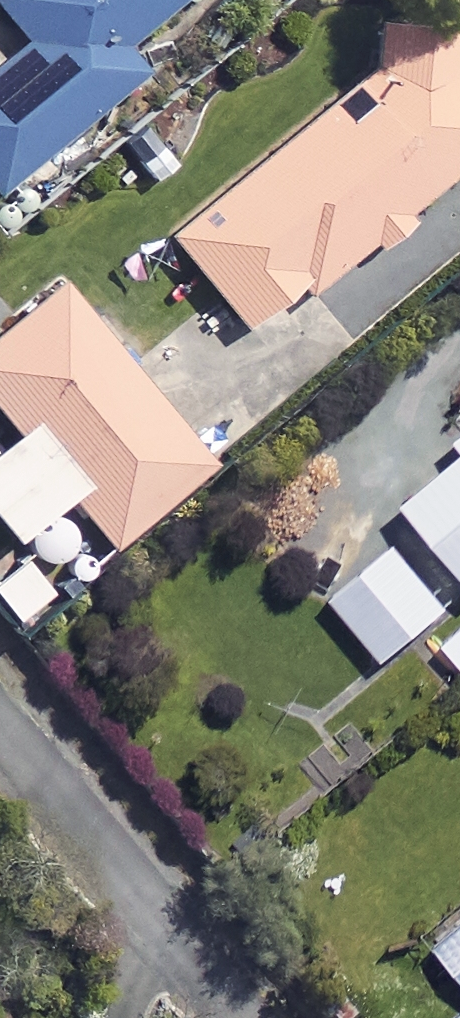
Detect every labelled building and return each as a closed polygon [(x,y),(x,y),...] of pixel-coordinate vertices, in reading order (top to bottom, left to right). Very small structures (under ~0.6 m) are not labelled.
[(30,41),(0,65),(0,192),(147,71),(125,44),(179,0),(0,0),(0,5),(30,41)] [(311,291),(371,242),(380,252),(417,222),(408,211),(459,169),(459,75),(400,1),(331,53),(366,97),(340,118),(329,105),(171,235),(248,328),(304,282),(311,291)] [(63,284),(0,336),(0,409),(20,433),(0,450),(0,519),(17,540),(71,495),(114,546),(213,464),(63,284)] [(408,505),(459,567),(459,461),(408,505)] [(447,612),(396,546),(332,596),(384,661),(447,612)] [(22,557),(0,577),(0,600),(20,622),(53,591),(22,557)] [(444,642),(459,661),(459,628),(444,642)] [(435,949),(459,976),(459,925),(435,949)]
